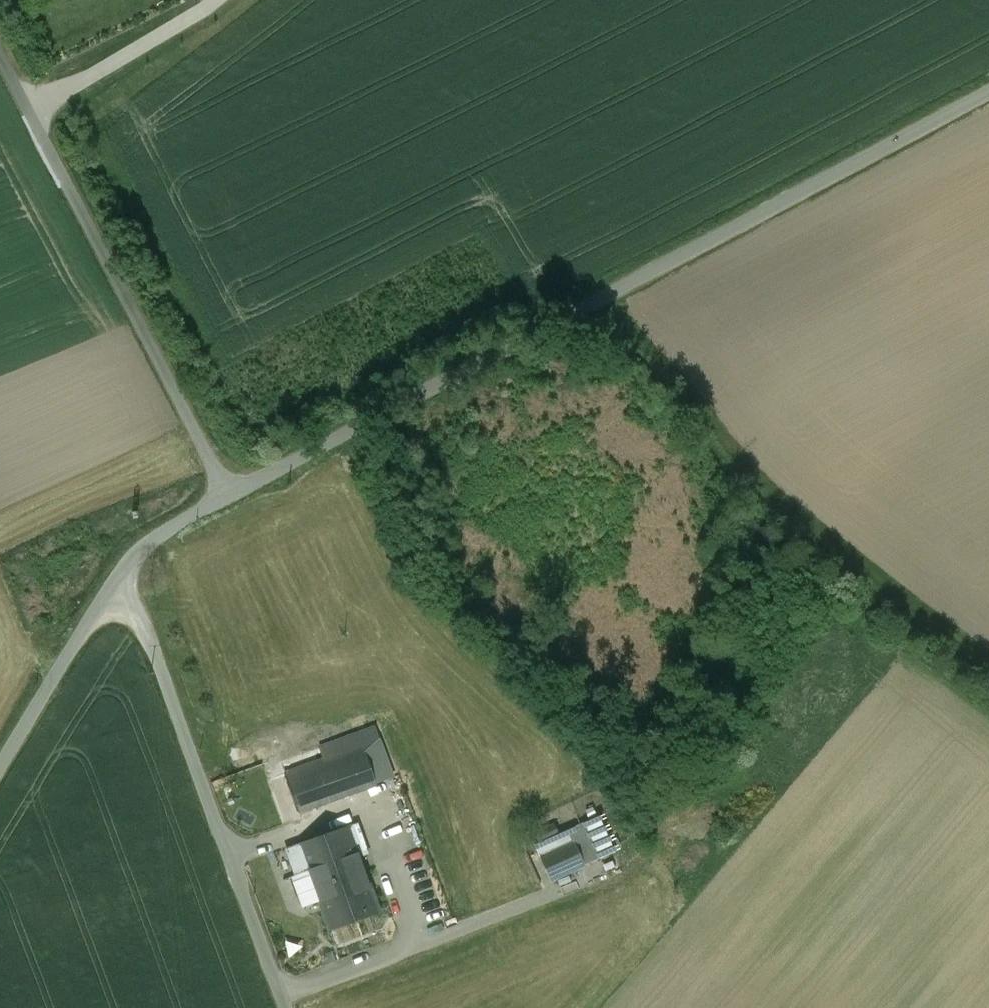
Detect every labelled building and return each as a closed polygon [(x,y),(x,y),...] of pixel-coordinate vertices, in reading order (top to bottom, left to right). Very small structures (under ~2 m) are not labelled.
[(376,741),(371,730),(320,748),(324,760),(349,751),(363,789),(390,778),(376,741)] [(324,760),(286,774),(300,812),(363,789),(349,751),(324,760)] [(553,824),(534,834),(539,843),(558,834),(553,824)] [(354,825),(348,828),(353,840),(357,838),(356,835),(358,835),(354,825)] [(348,828),(299,845),(308,872),(309,875),(359,857),(353,840),(348,828)] [(574,842),(540,858),(550,880),(584,864),(574,842)] [(299,845),(287,849),(296,875),(296,876),(308,872),(299,845)] [(359,857),(309,875),(319,902),(328,928),(378,911),(359,857)] [(308,872),(296,876),(296,875),(290,877),(300,904),(306,906),(319,902),(309,875),(308,872)]
